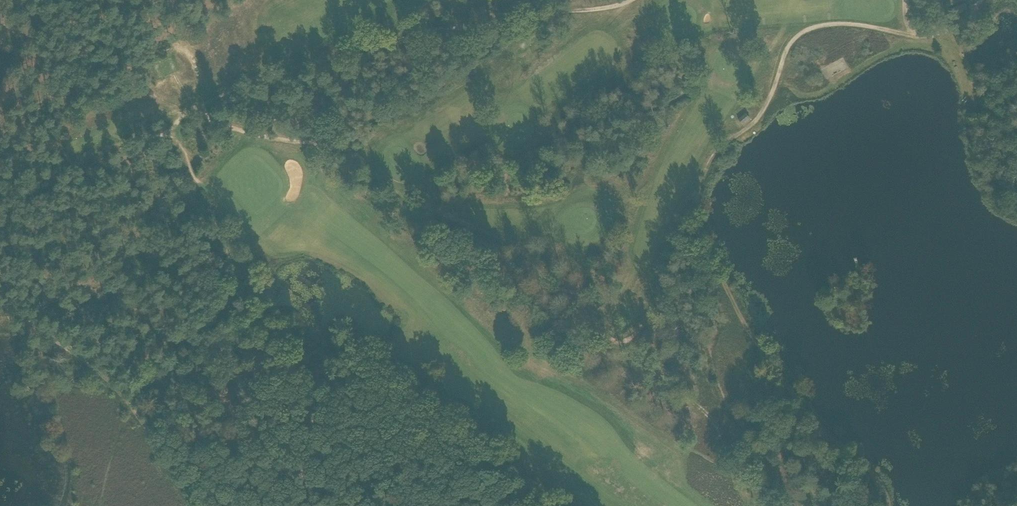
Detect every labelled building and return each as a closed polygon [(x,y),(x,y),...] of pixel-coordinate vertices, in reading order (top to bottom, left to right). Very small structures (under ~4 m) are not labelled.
[(967,10),(965,3),(950,9),(952,16),(967,10)] [(743,124),(751,119),(748,114),(740,119),(743,124)]
